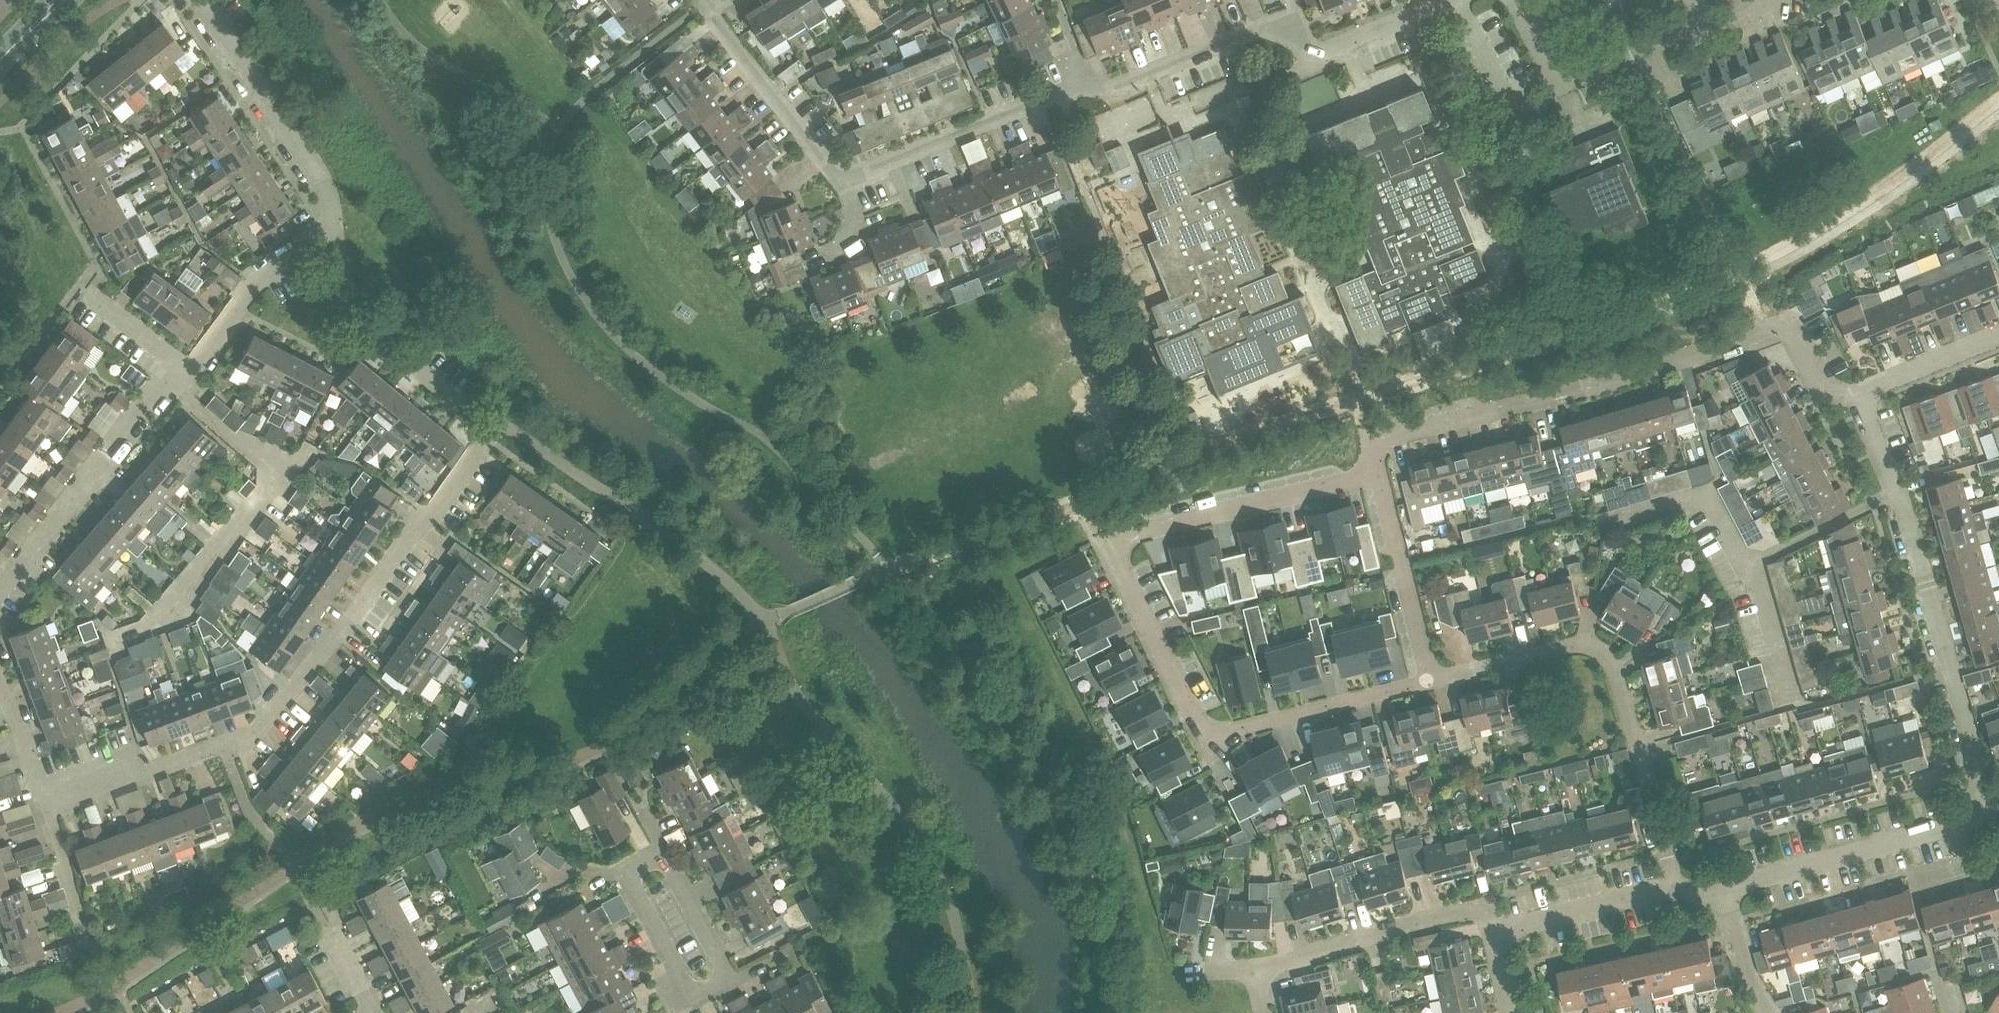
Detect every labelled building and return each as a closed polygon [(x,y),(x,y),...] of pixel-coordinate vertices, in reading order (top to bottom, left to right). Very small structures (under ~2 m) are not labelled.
[(613,13),(630,0),(603,0),(613,13)] [(613,13),(627,31),(631,27),(639,37),(661,20),(654,10),(656,8),(650,0),(630,0),(613,13)] [(788,37),(764,0),(759,0),(761,4),(744,14),(767,51),(788,37)] [(791,0),(764,0),(788,37),(807,25),(791,0)] [(827,16),(818,0),(791,0),(807,25),(808,27),(827,16)] [(827,16),(847,3),(845,0),(818,0),(827,16)] [(997,21),(1031,4),(1029,0),(988,0),(997,21)] [(1119,50),(1128,47),(1126,42),(1139,37),(1136,30),(1124,0),(1121,0),(1122,4),(1103,11),(1119,50)] [(1146,0),(1124,0),(1136,30),(1145,26),(1147,31),(1156,27),(1146,0)] [(1175,14),(1169,0),(1146,0),(1156,27),(1166,23),(1164,19),(1175,14)] [(1192,0),(1169,0),(1175,14),(1186,10),(1188,15),(1197,11),(1192,0)] [(1197,11),(1206,7),(1204,3),(1211,0),(1192,0),(1197,11)] [(1343,0),(1305,0),(1308,8),(1320,3),(1325,15),(1337,10),(1338,14),(1347,10),(1343,0)] [(1347,10),(1356,7),(1355,2),(1360,0),(1343,0),(1347,10)] [(1942,56),(1923,14),(1917,0),(1913,0),(1908,2),(1915,18),(1904,23),(1923,65),(1942,56)] [(1923,14),(1942,56),(1960,48),(1939,0),(1930,0),(1934,9),(1923,14)] [(901,8),(907,16),(917,10),(912,1),(901,8)] [(997,21),(1006,40),(1045,21),(1041,12),(1036,14),(1031,4),(997,21)] [(1904,73),(1923,65),(1904,23),(1897,7),(1890,10),(1897,26),(1885,31),(1904,73)] [(907,16),(901,8),(891,14),(897,22),(907,16)] [(1853,27),(1842,32),(1861,74),(1877,67),(1884,82),(1886,82),(1867,39),(1853,8),(1846,11),(1853,27)] [(960,9),(948,14),(952,24),(964,19),(960,9)] [(916,30),(934,20),(928,10),(917,16),(910,20),(916,30)] [(1083,21),(1073,25),(1072,26),(1085,59),(1108,50),(1110,54),(1119,50),(1103,11),(1082,19),(1083,21)] [(952,24),(948,14),(937,19),(941,28),(952,24)] [(1886,82),(1904,73),(1885,31),(1878,15),(1871,19),(1878,34),(1867,39),(1886,82)] [(1842,83),(1861,74),(1842,32),(1835,16),(1827,20),(1834,35),(1823,40),(1842,83)] [(916,30),(910,20),(902,25),(903,25),(908,35),(916,30)] [(1049,30),(1045,21),(1006,40),(1016,60),(1050,43),(1045,32),(1049,30)] [(145,38),(177,78),(183,73),(173,61),(185,51),(163,24),(145,38)] [(1821,92),(1842,83),(1823,40),(1816,25),(1808,29),(1815,44),(1802,50),(1821,92)] [(1762,40),(1761,41),(1787,98),(1807,89),(1781,32),(1773,35),(1780,51),(1769,56),(1762,40)] [(919,48),(927,45),(922,33),(914,36),(919,48)] [(145,38),(127,52),(149,79),(160,70),(171,83),(177,78),(145,38)] [(1787,98),(1761,41),(1755,44),(1762,59),(1751,64),(1744,49),(1743,49),(1769,107),(1787,98)] [(692,44),(667,63),(660,53),(644,66),(643,70),(662,95),(692,72),(685,63),(699,52),(692,44)] [(951,48),(949,49),(932,56),(927,45),(919,48),(920,51),(924,59),(928,58),(951,115),(974,106),(959,68),(951,48)] [(986,45),(975,50),(979,59),(990,55),(986,45)] [(821,51),(825,60),(836,55),(832,46),(821,51)] [(1724,58),(1750,115),(1769,107),(1743,49),(1736,52),(1743,68),(1732,73),(1725,57),(1724,58)] [(968,64),(979,59),(975,50),(964,54),(968,64)] [(825,60),(821,51),(810,56),(814,65),(825,60)] [(874,66),(883,63),(878,51),(870,54),(874,66)] [(951,115),(928,58),(924,59),(920,51),(902,58),(905,67),(929,124),(951,115)] [(127,52),(109,66),(141,106),(147,101),(137,88),(149,79),(127,52)] [(1749,115),(1750,115),(1724,58),(1718,60),(1725,76),(1714,81),(1707,65),(1706,66),(1732,123),(1731,118),(1747,111),(1749,115)] [(798,59),(777,75),(784,85),(806,69),(798,59)] [(883,63),(874,66),(879,77),(883,76),(907,133),(929,124),(905,67),(887,74),(885,68),(883,63)] [(842,82),(836,65),(816,73),(823,90),(842,82)] [(141,106),(109,66),(91,81),(112,108),(124,98),(135,111),(141,106)] [(1712,132),(1732,123),(1706,66),(1699,69),(1706,84),(1693,90),(1712,132)] [(662,95),(675,112),(719,78),(713,71),(699,81),(692,72),(662,95)] [(907,133),(883,76),(879,77),(861,85),(884,142),(907,133)] [(675,112),(688,129),(718,106),(711,97),(725,86),(719,78),(675,112)] [(884,142),(861,85),(838,94),(847,116),(849,115),(848,114),(863,109),(868,123),(854,129),(854,128),(852,129),(861,152),(884,142)] [(1459,206),(1464,204),(1453,178),(1464,174),(1453,147),(1437,153),(1435,148),(1437,148),(1428,126),(1421,129),(1419,123),(1432,117),(1421,89),(1385,103),(1388,111),(1368,118),(1365,111),(1304,136),(1306,141),(1298,144),(1308,166),(1325,159),(1329,168),(1333,166),(1347,161),(1357,186),(1346,190),(1357,216),(1346,220),(1357,247),(1365,244),(1459,206)] [(189,144),(231,116),(218,96),(190,116),(198,129),(184,138),(189,144)] [(688,129),(701,146),(745,112),(739,105),(726,115),(718,106),(688,129)] [(104,109),(93,115),(99,125),(110,119),(104,109)] [(53,153),(83,137),(69,110),(41,125),(45,133),(42,134),(53,153)] [(701,146),(715,163),(745,140),(737,131),(751,120),(745,112),(701,146)] [(231,116),(189,144),(193,151),(207,141),(215,154),(244,135),(231,116)] [(1141,154),(1152,180),(1147,182),(1157,208),(1147,213),(1157,239),(1147,243),(1158,270),(1166,267),(1249,233),(1265,227),(1254,201),(1265,196),(1254,169),(1238,176),(1236,171),(1237,170),(1229,150),(1232,149),(1233,149),(1233,147),(1224,127),(1176,146),(1174,141),(1141,154)] [(1650,222),(1644,207),(1631,174),(1637,171),(1619,128),(1554,155),(1566,184),(1545,193),(1564,240),(1605,223),(1611,238),(1650,222)] [(244,135),(215,154),(224,166),(210,176),(214,182),(257,154),(244,135)] [(53,153),(63,174),(119,145),(115,137),(90,150),(83,137),(53,153)] [(720,187),(728,181),(772,147),(766,139),(752,150),(745,140),(715,163),(707,170),(720,187)] [(1027,140),(1018,144),(1039,196),(1059,188),(1061,192),(1074,187),(1061,156),(1049,161),(1045,152),(1034,157),(1027,140)] [(1108,162),(1100,141),(1087,147),(1095,167),(1108,162)] [(1018,204),(1039,196),(1018,144),(1009,148),(1016,164),(1004,169),(1018,204)] [(119,145),(63,174),(69,184),(74,194),(104,177),(98,164),(112,157),(123,151),(119,145)] [(772,147),(728,181),(742,199),(747,195),(755,204),(778,186),(771,176),(772,175),(764,165),(778,154),(772,147)] [(1123,168),(1121,162),(1114,148),(1105,151),(1113,172),(1123,168)] [(660,151),(659,153),(649,160),(655,168),(655,167),(666,159),(660,151)] [(269,172),(257,154),(214,182),(202,189),(209,199),(234,182),(235,184),(240,192),(269,172)] [(1021,211),(1018,204),(1004,169),(993,173),(987,157),(978,160),(1002,219),(1006,221),(1019,215),(1021,211)] [(1003,222),(1002,219),(978,160),(969,164),(975,181),(964,186),(982,230),(1003,222)] [(148,171),(152,178),(161,173),(157,166),(148,171)] [(282,192),(269,172),(240,192),(249,204),(235,214),(239,220),(282,192)] [(161,173),(152,178),(156,184),(165,180),(161,173)] [(963,238),(982,230),(964,186),(954,190),(951,184),(947,173),(938,177),(963,238)] [(74,194),(85,214),(115,198),(108,184),(104,177),(74,194)] [(942,247),(963,238),(938,177),(929,180),(930,184),(935,197),(924,202),(938,237),(942,247)] [(755,204),(755,205),(747,208),(760,240),(808,220),(805,211),(800,213),(795,201),(791,203),(778,186),(755,204)] [(680,201),(681,200),(687,196),(682,189),(676,194),(675,195),(680,201)] [(115,198),(85,214),(96,234),(137,211),(127,191),(115,198)] [(282,192),(239,220),(243,226),(257,217),(266,230),(295,211),(282,192)] [(174,218),(183,213),(179,206),(170,211),(174,218)] [(1385,331),(1406,323),(1410,333),(1411,332),(1448,317),(1439,295),(1449,291),(1451,296),(1489,281),(1476,249),(1460,255),(1456,248),(1473,241),(1459,206),(1365,244),(1375,270),(1372,271),(1374,275),(1363,279),(1362,275),(1361,276),(1361,278),(1336,288),(1336,286),(1334,286),(1362,353),(1363,352),(1362,350),(1387,340),(1388,342),(1389,342),(1385,331)] [(137,211),(96,234),(106,254),(148,231),(137,211)] [(183,213),(174,218),(177,224),(186,220),(183,213)] [(929,270),(924,258),(922,254),(933,250),(921,219),(911,223),(910,223),(898,227),(896,223),(887,227),(908,276),(909,278),(929,270)] [(773,276),(802,264),(803,264),(799,253),(797,249),(812,243),(807,231),(812,229),(808,220),(760,240),(769,261),(770,264),(769,264),(773,276)] [(886,285),(908,276),(887,227),(878,230),(880,235),(868,240),(874,254),(863,259),(877,293),(888,288),(886,285)] [(1100,242),(1097,235),(1095,229),(1083,234),(1089,250),(1097,247),(1101,245),(1100,242)] [(148,231),(106,254),(118,275),(159,252),(148,231)] [(1166,267),(1177,295),(1150,306),(1159,327),(1152,330),(1173,382),(1208,368),(1217,391),(1283,364),(1274,342),(1310,328),(1297,297),(1288,300),(1277,272),(1260,278),(1257,271),(1263,268),(1249,233),(1166,267)] [(1059,250),(1058,248),(1039,255),(1040,258),(1043,265),(1044,268),(1063,260),(1062,257),(1059,250)] [(1964,256),(1982,300),(1998,293),(1998,281),(1986,248),(1964,256)] [(213,268),(219,260),(213,256),(207,264),(213,268)] [(1943,265),(1960,308),(1982,300),(1964,256),(1943,265)] [(852,263),(851,261),(841,266),(843,270),(832,275),(846,310),(867,301),(866,297),(877,293),(863,259),(852,263)] [(242,277),(219,260),(213,268),(219,273),(216,277),(232,290),(242,277)] [(990,278),(1000,274),(995,261),(985,265),(990,278)] [(807,276),(802,264),(773,276),(778,287),(807,276)] [(1943,265),(1922,273),(1947,336),(1954,333),(1947,314),(1960,308),(1943,265)] [(149,267),(142,277),(136,272),(123,290),(134,298),(133,299),(152,313),(173,285),(149,267)] [(1922,273),(1900,282),(1918,326),(1932,320),(1939,339),(1947,336),(1922,273)] [(818,321),(846,310),(832,275),(821,279),(819,274),(809,278),(818,300),(811,303),(809,307),(814,319),(818,321)] [(152,313),(171,327),(191,299),(196,291),(178,278),(173,285),(152,313)] [(1880,293),(1896,334),(1918,326),(1900,282),(1879,291),(1880,293)] [(1825,307),(1814,287),(1803,292),(1807,300),(1799,305),(1806,317),(1825,307)] [(1860,301),(1864,310),(1871,334),(1874,343),(1896,334),(1880,293),(1860,301)] [(1470,309),(1465,297),(1453,302),(1458,313),(1470,309)] [(191,299),(171,327),(189,340),(210,313),(191,299)] [(1860,301),(1846,306),(1837,310),(1850,342),(1871,334),(1864,310),(1860,301)] [(1992,303),(1984,306),(1989,319),(1997,316),(1992,303)] [(1989,319),(1984,306),(1976,309),(1982,322),(1989,319)] [(90,351),(89,350),(98,339),(70,319),(62,330),(62,329),(47,349),(87,378),(94,368),(82,360),(90,351)] [(254,382),(274,345),(253,334),(237,367),(250,373),(248,378),(254,382)] [(1907,337),(1899,340),(1904,353),(1912,350),(1907,337)] [(1904,353),(1899,340),(1892,343),(1897,356),(1904,353)] [(276,387),(293,355),(274,345),(254,382),(261,385),(264,380),(276,387)] [(87,378),(47,349),(34,367),(73,396),(87,378)] [(293,402),(312,365),(293,355),(276,387),(271,398),(284,404),(282,409),(288,412),(293,402)] [(1726,372),(1731,383),(1741,403),(1752,397),(1786,380),(1782,372),(1776,375),(1770,363),(1754,371),(1748,360),(1745,362),(1742,363),(1739,357),(1730,361),(1733,368),(1726,372)] [(344,413),(377,374),(359,359),(335,388),(347,397),(338,408),(344,413)] [(147,377),(130,364),(120,376),(138,389),(147,377)] [(312,365),(293,402),(300,405),(302,400),(316,407),(332,375),(312,365)] [(73,396),(34,367),(20,385),(31,394),(60,413),(73,396)] [(1988,417),(1998,413),(1998,373),(1976,381),(1988,417)] [(377,374),(344,413),(350,418),(359,407),(370,416),(393,387),(377,374)] [(1752,397),(1762,416),(1790,402),(1784,391),(1790,388),(1786,380),(1752,397)] [(1952,390),(1968,436),(1974,434),(1971,423),(1988,417),(1976,381),(1952,390)] [(393,387),(370,416),(381,425),(371,436),(377,441),(409,401),(393,387)] [(1699,431),(1702,430),(1708,428),(1712,427),(1709,417),(1705,403),(1693,407),(1688,389),(1675,393),(1673,387),(1665,389),(1675,425),(1696,419),(1699,431)] [(1657,398),(1646,402),(1658,443),(1668,440),(1665,429),(1675,425),(1665,389),(1655,392),(1657,398)] [(1952,390),(1928,398),(1940,434),(1958,428),(1961,438),(1968,436),(1952,390)] [(114,398),(122,404),(127,398),(119,392),(114,398)] [(18,412),(46,433),(60,413),(31,394),(18,412)] [(117,410),(122,404),(114,398),(109,404),(117,410)] [(1923,439),(1940,434),(1928,398),(1903,406),(1919,453),(1927,450),(1923,439)] [(1658,443),(1646,402),(1634,405),(1632,399),(1623,401),(1637,448),(1637,449),(1658,443)] [(403,443),(426,415),(409,401),(377,441),(372,447),(378,451),(387,440),(399,449),(403,443)] [(1616,454),(1637,448),(1623,401),(1614,404),(1616,411),(1604,414),(1616,454)] [(1796,413),(1790,402),(1762,416),(1772,436),(1806,418),(1802,410),(1798,412),(1796,413)] [(253,408),(247,405),(243,414),(249,417),(253,408)] [(222,419),(228,425),(239,414),(232,408),(222,419)] [(1604,458),(1616,454),(1604,414),(1592,418),(1590,411),(1582,414),(1592,450),(1601,447),(1604,458)] [(46,433),(18,412),(4,431),(32,451),(46,433)] [(254,413),(240,430),(253,435),(262,418),(254,413)] [(239,414),(228,425),(235,431),(245,419),(239,414)] [(1572,463),(1560,466),(1567,490),(1579,487),(1575,473),(1597,466),(1592,450),(1582,414),(1573,416),(1575,423),(1562,427),(1571,456),(1570,456),(1572,463)] [(1712,427),(1723,424),(1720,414),(1709,417),(1712,427)] [(426,415),(403,443),(414,452),(405,464),(411,468),(443,429),(426,415)] [(190,418),(175,435),(202,459),(211,449),(222,458),(228,452),(217,442),(190,418)] [(1764,440),(1774,459),(1810,440),(1804,429),(1810,426),(1806,418),(1772,436),(1764,440)] [(272,424),(265,437),(273,441),(280,428),(272,424)] [(86,435),(95,441),(99,435),(91,428),(86,435)] [(280,428),(273,441),(281,445),(288,432),(280,428)] [(443,429),(411,468),(416,473),(426,462),(437,471),(460,443),(443,429)] [(1554,493),(1567,490),(1560,466),(1548,469),(1546,463),(1538,434),(1526,437),(1524,430),(1515,433),(1528,481),(1538,479),(1539,485),(1551,482),(1554,493)] [(4,431),(0,436),(0,456),(18,469),(32,451),(4,431)] [(1507,487),(1528,481),(1515,433),(1506,435),(1508,441),(1496,444),(1507,487)] [(90,447),(95,441),(86,435),(82,441),(90,447)] [(193,469),(202,459),(175,435),(161,451),(199,485),(204,479),(193,469)] [(1810,440),(1774,459),(1784,478),(1792,474),(1826,456),(1822,448),(1816,452),(1810,440)] [(1487,492),(1507,487),(1496,444),(1484,447),(1482,441),(1474,443),(1487,492)] [(1466,452),(1454,455),(1465,497),(1486,492),(1487,492),(1474,443),(1464,445),(1466,452)] [(1720,463),(1736,455),(1732,447),(1716,456),(1720,463)] [(161,451),(146,468),(174,491),(183,481),(194,490),(199,485),(161,451)] [(1444,502),(1465,497),(1454,455),(1442,458),(1440,451),(1432,454),(1442,496),(1444,502)] [(1421,501),(1442,496),(1432,454),(1422,456),(1424,462),(1411,466),(1414,476),(1402,479),(1414,529),(1427,526),(1421,501)] [(1736,455),(1720,463),(1724,470),(1740,462),(1736,455)] [(0,456),(0,485),(5,488),(18,469),(0,456)] [(1792,474),(1796,481),(1789,485),(1795,497),(1830,479),(1824,467),(1830,464),(1826,456),(1792,474)] [(1998,457),(1978,462),(1981,474),(1998,469),(1998,460),(1998,457)] [(331,466),(319,458),(314,465),(326,474),(331,466)] [(59,471),(67,477),(72,471),(64,465),(59,471)] [(165,502),(174,491),(146,468),(132,484),(171,517),(176,512),(165,502)] [(352,492),(353,493),(358,496),(350,507),(379,529),(393,510),(389,508),(399,495),(363,469),(351,486),(352,492)] [(63,483),(67,477),(59,471),(55,477),(63,483)] [(507,515),(528,485),(510,472),(489,502),(481,514),(487,519),(496,507),(507,515)] [(1675,473),(1667,475),(1672,492),(1680,490),(1675,473)] [(1625,484),(1631,504),(1639,502),(1634,485),(1631,475),(1623,478),(1625,484)] [(1672,492),(1667,475),(1659,477),(1664,494),(1672,492)] [(1934,509),(1967,499),(1961,477),(1928,487),(1934,509)] [(237,491),(245,497),(256,485),(248,479),(237,491)] [(1808,504),(1813,513),(1818,522),(1851,505),(1842,487),(1836,490),(1830,479),(1795,497),(1800,508),(1808,504)] [(132,484),(118,500),(145,524),(155,513),(166,523),(171,517),(132,484)] [(1604,489),(1610,510),(1631,504),(1625,484),(1604,489)] [(528,485),(507,515),(518,523),(510,535),(516,540),(545,498),(528,485)] [(298,487),(293,494),(306,503),(311,496),(298,487)] [(1725,500),(1729,507),(1744,499),(1741,492),(1725,500)] [(301,510),(306,503),(293,494),(288,501),(301,510)] [(545,498),(516,540),(523,544),(531,532),(542,540),(564,511),(545,498)] [(1748,506),(1744,499),(1729,507),(1732,514),(1748,506)] [(1934,509),(1940,531),(1985,518),(1983,509),(1971,512),(1967,499),(1934,509)] [(136,535),(145,524),(118,500),(104,516),(142,550),(147,544),(136,535)] [(36,502),(32,508),(40,514),(45,508),(36,502)] [(367,547),(379,529),(350,507),(346,505),(339,514),(337,513),(333,514),(329,519),(333,522),(367,547)] [(1331,511),(1341,555),(1342,555),(1341,550),(1360,546),(1366,570),(1381,566),(1370,522),(1358,525),(1353,506),(1331,511)] [(35,520),(40,514),(32,508),(28,514),(35,520)] [(564,511),(542,540),(554,549),(546,561),(552,565),(581,523),(564,511)] [(1301,539),(1311,583),(1326,580),(1321,560),(1341,555),(1331,511),(1308,517),(1313,536),(1301,539)] [(187,521),(176,512),(171,517),(182,527),(187,521)] [(1524,514),(1514,517),(1517,528),(1527,526),(1524,514)] [(142,550),(104,516),(89,533),(117,557),(126,546),(137,556),(142,550)] [(265,516),(260,523),(272,532),(278,525),(265,516)] [(1517,528),(1514,517),(1504,519),(1507,531),(1517,528)] [(1988,526),(1985,518),(1940,531),(1941,534),(1937,534),(1940,546),(1944,545),(1947,553),(1980,544),(1976,530),(1988,526)] [(354,564),(367,547),(333,522),(328,528),(333,531),(325,543),(354,564)] [(1311,583),(1301,539),(1289,542),(1284,522),(1262,527),(1272,572),(1293,567),(1297,586),(1311,583)] [(1827,534),(1837,567),(1873,557),(1871,548),(1864,549),(1861,537),(1853,522),(1827,534)] [(267,539),(272,532),(260,523),(255,531),(267,539)] [(581,523),(552,565),(558,569),(566,557),(578,566),(600,536),(581,523)] [(1482,525),(1472,528),(1475,539),(1485,537),(1482,525)] [(1272,572),(1262,527),(1240,533),(1244,552),(1232,555),(1243,599),(1257,596),(1252,576),(1272,572)] [(1465,542),(1475,539),(1472,528),(1462,530),(1465,542)] [(1745,539),(1749,546),(1765,538),(1761,530),(1745,539)] [(89,533),(75,549),(114,582),(119,577),(108,567),(117,557),(89,533)] [(9,537),(5,544),(13,550),(18,544),(9,537)] [(1193,544),(1204,588),(1212,586),(1224,583),(1226,590),(1229,603),(1243,599),(1232,555),(1220,558),(1216,538),(1193,544)] [(1988,541),(1980,544),(1947,553),(1953,575),(1986,566),(1994,564),(1988,541)] [(342,582),(354,564),(325,543),(317,554),(312,551),(308,557),(342,582)] [(8,556),(13,550),(5,544),(0,550),(8,556)] [(1193,544),(1171,549),(1176,569),(1157,573),(1179,615),(1188,612),(1182,588),(1202,584),(1203,588),(1204,588),(1193,544)] [(109,588),(114,582),(75,549),(60,566),(65,570),(56,580),(92,611),(100,601),(96,597),(106,586),(109,588)] [(251,559),(239,550),(233,558),(246,567),(251,559)] [(499,578),(494,575),(497,570),(469,551),(462,561),(460,560),(449,575),(445,572),(448,569),(440,563),(434,570),(476,600),(485,606),(499,586),(499,578)] [(1046,571),(1049,576),(1056,588),(1055,588),(1061,598),(1066,609),(1091,596),(1085,586),(1096,580),(1093,574),(1087,563),(1082,553),(1046,571)] [(329,599),(342,582),(308,557),(303,563),(308,567),(300,578),(329,599)] [(1827,570),(1833,591),(1873,579),(1869,567),(1876,565),(1873,557),(1837,567),(1827,570)] [(241,574),(246,567),(233,558),(228,565),(241,574)] [(1551,585),(1559,619),(1581,613),(1575,588),(1587,585),(1580,560),(1568,563),(1570,574),(1561,576),(1562,583),(1551,585)] [(1992,588),(1986,566),(1953,575),(1959,598),(1992,588)] [(1619,630),(1637,601),(1647,586),(1636,579),(1617,567),(1604,589),(1614,596),(1600,618),(1619,630)] [(476,600),(434,570),(429,578),(437,583),(440,580),(444,583),(434,596),(464,617),(476,600)] [(1771,577),(1773,584),(1790,580),(1788,572),(1771,577)] [(1525,574),(1513,577),(1519,601),(1531,598),(1538,624),(1559,619),(1551,585),(1539,588),(1538,582),(1528,584),(1525,574)] [(1484,602),(1493,636),(1514,631),(1507,604),(1519,601),(1513,577),(1501,580),(1494,582),(1492,585),(1494,593),(1483,596),(1484,602)] [(317,617),(329,599),(300,578),(291,589),(287,586),(283,593),(317,617)] [(528,585),(534,590),(539,582),(533,578),(528,585)] [(1836,612),(1885,598),(1883,589),(1876,591),(1873,579),(1833,591),(1835,600),(1832,601),(1836,612)] [(1793,587),(1790,580),(1773,584),(1776,592),(1793,587)] [(205,591),(218,599),(223,592),(211,584),(205,591)] [(1471,641),(1493,636),(1484,602),(1473,605),(1469,588),(1447,593),(1453,619),(1465,616),(1471,641)] [(1992,588),(1959,598),(1965,620),(1998,610),(1998,609),(1998,600),(1996,601),(1992,588)] [(218,599),(205,591),(200,598),(212,607),(218,599)] [(275,613),(304,635),(317,617),(283,593),(278,599),(281,601),(283,602),(275,613)] [(464,617),(434,596),(424,610),(420,607),(423,604),(415,598),(410,606),(451,635),(464,617)] [(1637,601),(1619,630),(1638,642),(1652,620),(1662,626),(1676,605),(1665,598),(1659,607),(1650,602),(1647,607),(1637,601)] [(1836,612),(1841,633),(1884,621),(1881,609),(1887,607),(1885,598),(1836,612)] [(1106,599),(1070,617),(1073,622),(1079,634),(1084,644),(1075,649),(1081,660),(1111,644),(1105,634),(1120,627),(1116,620),(1111,609),(1106,599)] [(1251,642),(1266,638),(1258,604),(1242,608),(1251,642)] [(439,653),(440,650),(451,635),(410,606),(404,613),(412,619),(415,615),(419,618),(409,632),(439,653)] [(1998,634),(1998,612),(1998,610),(1965,620),(1971,642),(1998,634)] [(1381,619),(1358,624),(1369,667),(1376,665),(1392,661),(1388,646),(1386,638),(1398,635),(1392,612),(1380,615),(1381,619)] [(292,652),(304,635),(275,613),(267,625),(262,622),(258,628),(292,652)] [(1221,626),(1218,614),(1210,616),(1213,628),(1221,626)] [(1783,618),(1785,626),(1802,621),(1800,614),(1783,618)] [(1314,631),(1322,629),(1321,624),(1319,616),(1311,618),(1314,630),(1314,631)] [(95,627),(92,619),(78,625),(81,633),(95,627)] [(1335,630),(1332,621),(1321,624),(1322,629),(1328,653),(1340,650),(1335,630)] [(1804,629),(1802,621),(1785,626),(1787,634),(1804,629)] [(1860,651),(1897,640),(1894,631),(1888,633),(1884,621),(1841,633),(1845,644),(1857,640),(1860,651)] [(211,622),(205,629),(216,639),(222,632),(211,622)] [(10,635),(18,656),(57,642),(55,635),(49,636),(44,623),(10,635)] [(1361,669),(1369,667),(1358,624),(1335,630),(1340,650),(1342,658),(1345,673),(1361,669)] [(177,629),(182,643),(191,640),(185,626),(177,629)] [(528,635),(514,626),(505,640),(519,649),(527,636),(528,635)] [(98,636),(95,627),(81,633),(84,641),(98,636)] [(279,670),(292,652),(258,628),(253,634),(258,637),(249,649),(279,670)] [(174,646),(182,643),(177,629),(168,632),(174,646)] [(439,653),(409,632),(399,646),(395,643),(398,639),(390,634),(385,641),(433,675),(435,671),(439,671),(442,669),(443,665),(442,661),(445,657),(439,653)] [(1644,663),(1650,684),(1689,673),(1694,671),(1688,651),(1694,649),(1689,633),(1665,640),(1669,656),(1644,663)] [(1971,642),(1978,664),(1998,658),(1998,634),(1971,642)] [(1288,642),(1299,685),(1322,679),(1316,655),(1311,636),(1288,642)] [(1899,649),(1897,640),(1860,651),(1866,672),(1867,671),(1870,682),(1890,676),(1887,666),(1896,663),(1893,651),(1899,649)] [(136,644),(142,658),(150,655),(145,641),(136,644)] [(384,668),(413,689),(420,694),(433,675),(385,641),(379,648),(388,654),(390,651),(394,653),(384,668)] [(498,641),(488,654),(507,667),(517,654),(498,641)] [(18,656),(26,677),(60,664),(55,651),(60,649),(57,642),(18,656)] [(1299,685),(1288,642),(1268,647),(1265,648),(1270,667),(1276,691),(1299,685)] [(142,658),(136,644),(128,647),(134,661),(142,658)] [(1094,663),(1096,669),(1096,668),(1103,681),(1107,691),(1108,691),(1113,702),(1138,689),(1132,678),(1143,673),(1140,666),(1134,655),(1129,645),(1094,663)] [(1812,655),(1795,660),(1797,668),(1814,663),(1812,655)] [(1218,664),(1228,703),(1258,695),(1249,656),(1218,664)] [(110,668),(107,660),(93,665),(96,674),(110,668)] [(1762,662),(1751,665),(1738,669),(1742,681),(1766,674),(1762,662)] [(1816,671),(1814,663),(1797,668),(1799,676),(1816,671)] [(60,664),(26,677),(33,697),(72,682),(70,675),(64,677),(60,664)] [(350,691),(377,714),(392,696),(364,673),(364,674),(352,665),(346,671),(354,678),(357,675),(361,678),(350,691)] [(232,674),(218,679),(232,713),(253,706),(240,672),(238,666),(230,669),(232,674)] [(1990,667),(1981,669),(1985,682),(1994,679),(1990,667)] [(110,668),(96,674),(99,682),(113,677),(110,668)] [(1689,673),(1650,684),(1654,699),(1649,700),(1651,708),(1656,706),(1689,697),(1689,696),(1686,685),(1692,683),(1689,673)] [(212,721),(232,713),(218,679),(206,684),(204,679),(197,682),(212,721)] [(33,697),(41,717),(75,705),(70,691),(75,689),(72,682),(33,697)] [(179,694),(191,729),(212,721),(197,682),(190,684),(192,689),(179,694)] [(1492,689),(1484,692),(1492,725),(1493,731),(1505,727),(1505,728),(1507,735),(1510,737),(1529,733),(1523,709),(1512,712),(1505,686),(1492,689)] [(1775,708),(1769,686),(1755,690),(1762,712),(1775,708)] [(171,736),(191,729),(179,694),(178,695),(175,688),(163,692),(161,687),(154,689),(156,697),(171,736)] [(1894,687),(1885,689),(1888,702),(1897,699),(1894,687)] [(363,731),(377,714),(350,691),(339,704),(335,701),(338,698),(330,691),(325,698),(363,731)] [(1117,710),(1120,715),(1126,727),(1131,737),(1137,748),(1158,737),(1152,727),(1167,719),(1163,713),(1158,702),(1153,692),(1117,710)] [(1492,725),(1484,692),(1462,697),(1469,723),(1457,726),(1463,751),(1476,747),(1473,737),(1483,735),(1481,728),(1492,725)] [(1694,694),(1689,696),(1689,697),(1656,706),(1662,727),(1688,720),(1691,732),(1715,725),(1710,705),(1707,703),(1698,706),(1694,694)] [(470,702),(480,709),(485,702),(475,695),(470,702)] [(150,744),(171,736),(156,697),(149,699),(151,704),(137,710),(150,744)] [(350,747),(363,731),(325,698),(319,705),(326,711),(330,708),(333,711),(322,724),(350,747)] [(121,702),(106,707),(110,716),(124,710),(121,702)] [(470,703),(462,718),(472,726),(480,710),(470,703)] [(1439,703),(1417,708),(1426,742),(1437,739),(1439,745),(1441,755),(1451,753),(1454,764),(1466,761),(1463,751),(1457,726),(1445,729),(1439,703)] [(79,716),(75,705),(41,717),(54,752),(98,735),(92,717),(84,714),(79,716)] [(1998,754),(1998,706),(1995,708),(1998,717),(1985,721),(1997,755),(1998,754)] [(1811,710),(1814,719),(1826,716),(1823,707),(1811,710)] [(1430,759),(1426,742),(1417,708),(1395,714),(1402,740),(1390,743),(1396,767),(1408,764),(1430,759)] [(1814,719),(1811,710),(1799,714),(1802,722),(1814,719)] [(1768,716),(1771,725),(1783,722),(1780,713),(1768,716)] [(1771,725),(1768,716),(1756,720),(1758,728),(1771,725)] [(462,718),(449,733),(458,741),(472,726),(462,718)] [(1345,726),(1337,728),(1348,771),(1371,765),(1366,745),(1364,737),(1361,722),(1345,726)] [(336,764),(350,747),(322,724),(311,737),(307,734),(310,731),(302,724),(297,731),(336,764)] [(1726,728),(1729,737),(1741,733),(1738,725),(1726,728)] [(1325,776),(1348,771),(1337,728),(1330,730),(1314,734),(1318,749),(1320,757),(1325,776)] [(1729,737),(1726,728),(1714,731),(1717,740),(1729,737)] [(1920,729),(1898,735),(1908,770),(1930,764),(1920,729)] [(336,764),(297,731),(291,738),(299,744),(302,741),(305,744),(296,756),(323,779),(336,764)] [(1705,734),(1697,736),(1700,749),(1709,746),(1705,734)] [(1879,751),(1874,752),(1879,769),(1884,768),(1886,776),(1908,770),(1898,735),(1876,741),(1879,751)] [(1140,756),(1143,761),(1150,774),(1149,774),(1155,784),(1160,794),(1181,784),(1176,773),(1190,766),(1187,759),(1181,748),(1176,738),(1140,756)] [(1867,744),(1853,748),(1845,750),(1858,794),(1879,788),(1874,770),(1879,769),(1874,752),(1869,754),(1867,744)] [(1267,753),(1260,757),(1278,792),(1299,781),(1292,767),(1288,760),(1289,760),(1282,746),(1267,753)] [(663,797),(701,777),(690,757),(686,759),(681,748),(671,753),(677,764),(657,775),(663,786),(658,788),(663,797)] [(1858,794),(1845,750),(1824,756),(1837,800),(1858,794)] [(322,781),(323,779),(296,756),(289,764),(273,752),(265,761),(315,803),(329,786),(322,781)] [(619,763),(632,786),(647,777),(634,754),(619,763)] [(1604,754),(1596,756),(1599,769),(1608,767),(1604,754)] [(1812,762),(1804,764),(1816,806),(1837,800),(1824,756),(1823,757),(1826,766),(1814,769),(1812,762)] [(1250,789),(1239,794),(1249,816),(1261,810),(1257,802),(1278,792),(1260,757),(1253,760),(1239,767),(1246,781),(1250,789)] [(1575,762),(1577,771),(1589,768),(1587,759),(1575,762)] [(254,798),(273,814),(281,804),(300,820),(315,803),(265,761),(257,771),(272,783),(266,791),(263,788),(254,798)] [(1564,774),(1577,771),(1575,762),(1562,765),(1564,774)] [(1794,767),(1796,774),(1785,778),(1795,812),(1816,806),(1804,764),(1794,767)] [(628,833),(611,801),(610,799),(623,792),(610,767),(596,775),(601,785),(578,798),(604,846),(609,843),(611,845),(619,841),(618,839),(628,833)] [(1782,768),(1761,774),(1774,818),(1795,812),(1785,778),(1782,768)] [(1533,772),(1535,781),(1547,778),(1545,769),(1533,772)] [(1535,781),(1533,772),(1520,775),(1522,784),(1535,781)] [(380,773),(372,782),(377,786),(385,777),(380,773)] [(1774,818),(1761,774),(1740,780),(1753,824),(1774,818)] [(701,777),(663,797),(667,805),(672,803),(678,814),(679,814),(684,824),(713,809),(721,805),(713,791),(709,793),(701,777)] [(1491,782),(1493,791),(1505,788),(1503,780),(1491,782)] [(1726,794),(1722,795),(1732,830),(1753,824),(1740,780),(1723,785),(1726,794)] [(1317,792),(1313,781),(1306,783),(1310,795),(1317,792)] [(1493,791),(1491,782),(1479,785),(1481,794),(1493,791)] [(1192,823),(1197,834),(1216,824),(1211,813),(1213,812),(1210,805),(1204,794),(1205,794),(1199,784),(1164,802),(1167,808),(1167,807),(1173,820),(1178,830),(1192,823)] [(1708,824),(1711,836),(1732,830),(1722,795),(1726,794),(1723,785),(1687,795),(1696,827),(1708,824)] [(1619,800),(1621,808),(1609,811),(1618,845),(1640,840),(1635,819),(1646,816),(1639,787),(1624,790),(1619,800)] [(1356,809),(1353,797),(1334,801),(1329,789),(1318,793),(1320,799),(1327,816),(1356,809)] [(184,792),(177,795),(194,843),(230,829),(216,793),(203,797),(204,802),(190,807),(184,792)] [(1249,816),(1239,794),(1228,800),(1239,821),(1249,816)] [(173,850),(194,843),(177,795),(170,797),(175,812),(161,818),(173,850)] [(173,850),(161,818),(147,823),(141,808),(134,810),(151,858),(155,870),(177,862),(173,850)] [(719,819),(713,809),(684,824),(690,835),(689,835),(695,847),(691,849),(695,858),(733,838),(722,818),(719,819)] [(130,866),(151,858),(134,810),(127,813),(132,828),(118,834),(130,866)] [(1555,861),(1576,856),(1565,813),(1564,810),(1543,815),(1555,861)] [(1574,811),(1565,813),(1576,856),(1597,851),(1588,816),(1576,819),(1574,811)] [(1618,845),(1609,811),(1588,816),(1597,851),(1618,845)] [(6,823),(0,824),(0,832),(8,830),(11,835),(37,827),(33,814),(6,823)] [(1543,815),(1522,820),(1534,866),(1555,861),(1543,815)] [(1504,837),(1513,871),(1534,866),(1522,820),(1513,822),(1516,834),(1504,837)] [(504,854),(483,866),(490,880),(500,874),(511,896),(537,882),(523,856),(535,849),(522,823),(496,837),(504,854)] [(109,874),(130,866),(118,834),(104,839),(98,824),(91,826),(109,874)] [(87,882),(109,874),(91,826),(84,829),(90,844),(75,850),(87,882)] [(1480,833),(1447,841),(1455,876),(1477,870),(1475,860),(1487,857),(1480,833)] [(1480,833),(1487,857),(1492,877),(1513,871),(1504,837),(1484,842),(1481,833),(1480,833)] [(1408,837),(1419,874),(1431,871),(1433,881),(1455,876),(1447,841),(1425,847),(1421,834),(1408,837)] [(1395,840),(1401,860),(1389,864),(1385,851),(1376,854),(1390,900),(1392,900),(1394,905),(1405,901),(1404,896),(1412,894),(1407,877),(1419,874),(1408,837),(1395,840)] [(736,875),(753,866),(747,854),(743,856),(733,838),(695,858),(700,866),(704,864),(710,875),(731,864),(736,875)] [(19,864),(46,856),(42,844),(17,852),(17,856),(13,856),(9,844),(0,847),(0,870),(19,864)] [(451,871),(442,855),(437,846),(429,851),(424,853),(438,878),(451,871)] [(1376,854),(1367,857),(1343,864),(1354,901),(1366,897),(1369,907),(1390,900),(1376,854)] [(1159,868),(1157,860),(1145,863),(1147,871),(1159,868)] [(19,864),(0,870),(0,895),(11,892),(10,891),(6,878),(22,873),(19,864)] [(1343,904),(1354,901),(1343,864),(1332,868),(1331,866),(1309,873),(1314,887),(1324,921),(1346,914),(1343,904)] [(765,898),(755,879),(759,877),(753,866),(736,875),(742,885),(722,896),(728,908),(723,910),(728,918),(765,898)] [(1314,887),(1295,893),(1293,879),(1280,881),(1286,919),(1300,917),(1303,927),(1324,921),(1314,887)] [(357,897),(368,918),(399,901),(388,881),(357,897)] [(1250,881),(1250,901),(1250,937),(1272,937),(1272,921),(1286,919),(1280,881),(1273,882),(1273,881),(1250,881)] [(1194,889),(1180,886),(1175,885),(1166,924),(1177,926),(1190,928),(1190,929),(1197,930),(1199,918),(1211,921),(1216,894),(1205,891),(1194,889)] [(1227,936),(1250,937),(1250,901),(1229,901),(1231,888),(1219,885),(1217,894),(1216,894),(1211,921),(1211,924),(1227,928),(1227,936)] [(1986,889),(1996,924),(1998,934),(1998,885),(1986,889)] [(10,891),(11,892),(0,895),(0,919),(46,905),(44,897),(28,902),(24,887),(10,891)] [(1986,889),(1966,894),(1976,930),(1996,924),(1986,889)] [(1890,896),(1900,932),(1921,926),(1911,890),(1890,896)] [(1976,930),(1966,894),(1945,900),(1954,936),(1976,930)] [(1890,896),(1868,902),(1878,938),(1900,932),(1890,896)] [(775,917),(765,898),(728,918),(732,927),(737,925),(743,936),(743,935),(750,949),(789,929),(781,914),(775,917)] [(493,913),(484,918),(490,930),(518,916),(510,900),(491,909),(493,913)] [(1924,906),(1934,942),(1954,936),(1945,900),(1924,906)] [(410,922),(399,901),(368,918),(379,938),(410,922)] [(548,919),(558,939),(607,913),(602,904),(587,913),(581,902),(548,919)] [(1878,938),(1868,902),(1847,908),(1860,955),(1881,949),(1878,938)] [(5,942),(38,932),(33,917),(49,912),(46,905),(0,919),(0,928),(5,942)] [(1847,908),(1827,913),(1837,950),(1840,961),(1861,956),(1860,955),(1847,908)] [(807,918),(813,928),(825,922),(819,912),(807,918)] [(612,922),(607,913),(558,939),(569,958),(602,940),(596,930),(612,922)] [(1837,950),(1827,913),(1806,919),(1816,955),(1837,950)] [(349,928),(363,921),(359,914),(345,921),(349,928)] [(1806,919),(1786,925),(1796,961),(1816,955),(1806,919)] [(366,928),(363,921),(349,928),(353,935),(366,928)] [(301,935),(293,922),(287,926),(294,939),(301,935)] [(420,942),(410,922),(379,938),(389,959),(420,942)] [(1796,961),(1786,925),(1762,932),(1772,970),(1785,966),(1790,983),(1801,979),(1796,961)] [(504,926),(478,940),(486,953),(512,939),(504,926)] [(1430,947),(1436,971),(1473,963),(1468,940),(1469,939),(1468,938),(1446,943),(1444,931),(1415,938),(1417,950),(1430,947)] [(45,954),(38,932),(5,942),(14,971),(24,968),(21,961),(45,954)] [(1727,960),(1713,963),(1708,939),(1687,943),(1695,980),(1693,980),(1696,993),(1733,985),(1727,960)] [(569,958),(579,977),(627,951),(623,942),(607,950),(602,940),(569,958)] [(420,942),(389,959),(400,979),(431,963),(420,942)] [(1673,984),(1693,980),(1695,980),(1687,943),(1665,948),(1673,984)] [(245,947),(253,961),(260,958),(252,944),(245,947)] [(246,965),(253,961),(245,947),(238,951),(246,965)] [(1665,948),(1644,953),(1652,989),(1654,998),(1676,994),(1673,984),(1665,948)] [(589,997),(591,996),(598,1008),(629,990),(616,968),(632,960),(627,951),(579,977),(589,997)] [(1631,994),(1652,989),(1644,953),(1623,957),(1631,994)] [(1929,954),(1920,957),(1924,969),(1932,967),(1929,954)] [(370,969),(384,962),(380,955),(367,962),(370,969)] [(1984,960),(1988,973),(1998,970),(1998,955),(1984,960)] [(1623,957),(1601,962),(1612,1009),(1633,1004),(1631,994),(1623,957)] [(1972,977),(1988,973),(1984,960),(1968,964),(1972,977)] [(384,962),(370,969),(374,976),(388,969),(384,962)] [(1580,967),(1588,1003),(1590,1012),(1593,1012),(1612,1009),(1601,962),(1580,967)] [(442,983),(431,963),(400,979),(411,999),(442,983)] [(1473,963),(1436,971),(1441,997),(1479,988),(1473,963)] [(1895,964),(1887,966),(1890,978),(1899,976),(1895,964)] [(212,965),(205,969),(213,983),(220,979),(212,965)] [(1949,965),(1941,968),(1944,980),(1953,977),(1949,965)] [(1890,978),(1887,966),(1878,968),(1881,981),(1890,978)] [(1588,1003),(1580,967),(1559,972),(1567,1008),(1588,1003)] [(310,968),(289,979),(306,1010),(326,1000),(310,968)] [(773,978),(792,1012),(824,1012),(834,1008),(813,968),(798,976),(801,982),(790,988),(782,973),(773,978)] [(1289,1012),(1292,1012),(1327,1004),(1325,993),(1336,990),(1330,968),(1302,975),(1305,986),(1283,991),(1289,1012)] [(206,986),(213,983),(205,969),(198,973),(206,986)] [(1393,999),(1390,985),(1386,970),(1374,973),(1378,987),(1381,1002),(1393,999)] [(1854,975),(1845,978),(1849,990),(1857,988),(1854,975)] [(773,978),(764,982),(772,998),(762,1003),(767,1012),(792,1012),(773,978)] [(1849,990),(1845,978),(1837,980),(1840,992),(1849,990)] [(1932,1001),(1924,978),(1887,990),(1891,1003),(1875,1008),(1877,1012),(1895,1012),(1932,1001)] [(289,979),(269,990),(281,1012),(301,1012),(306,1010),(289,979)] [(411,999),(418,1012),(435,1012),(453,1003),(442,983),(411,999)] [(1812,984),(1803,987),(1807,999),(1816,997),(1812,984)] [(165,990),(172,1004),(179,1000),(172,987),(165,990)] [(1485,1012),(1484,1012),(1479,988),(1441,997),(1445,1012),(1485,1012)] [(165,1008),(172,1004),(165,990),(158,994),(165,1008)] [(269,990),(249,1001),(255,1012),(281,1012),(269,990)] [(762,1003),(752,1009),(744,993),(735,998),(743,1012),(767,1012),(762,1003)] [(1989,1010),(1994,1012),(1998,1012),(1998,994),(1989,1010)] [(392,1009),(405,1002),(402,995),(388,1002),(392,1009)] [(735,998),(726,1003),(731,1012),(743,1012),(735,998)] [(228,1012),(229,1012),(255,1012),(249,1001),(228,1012)] [(1932,1001),(1895,1012),(1936,1012),(1932,1001)] [(405,1002),(392,1009),(394,1012),(402,1012),(409,1009),(405,1002)] [(640,1012),(635,1003),(615,1012),(638,1012),(640,1012)] [(1327,1004),(1292,1012),(1330,1012),(1327,1004)]
